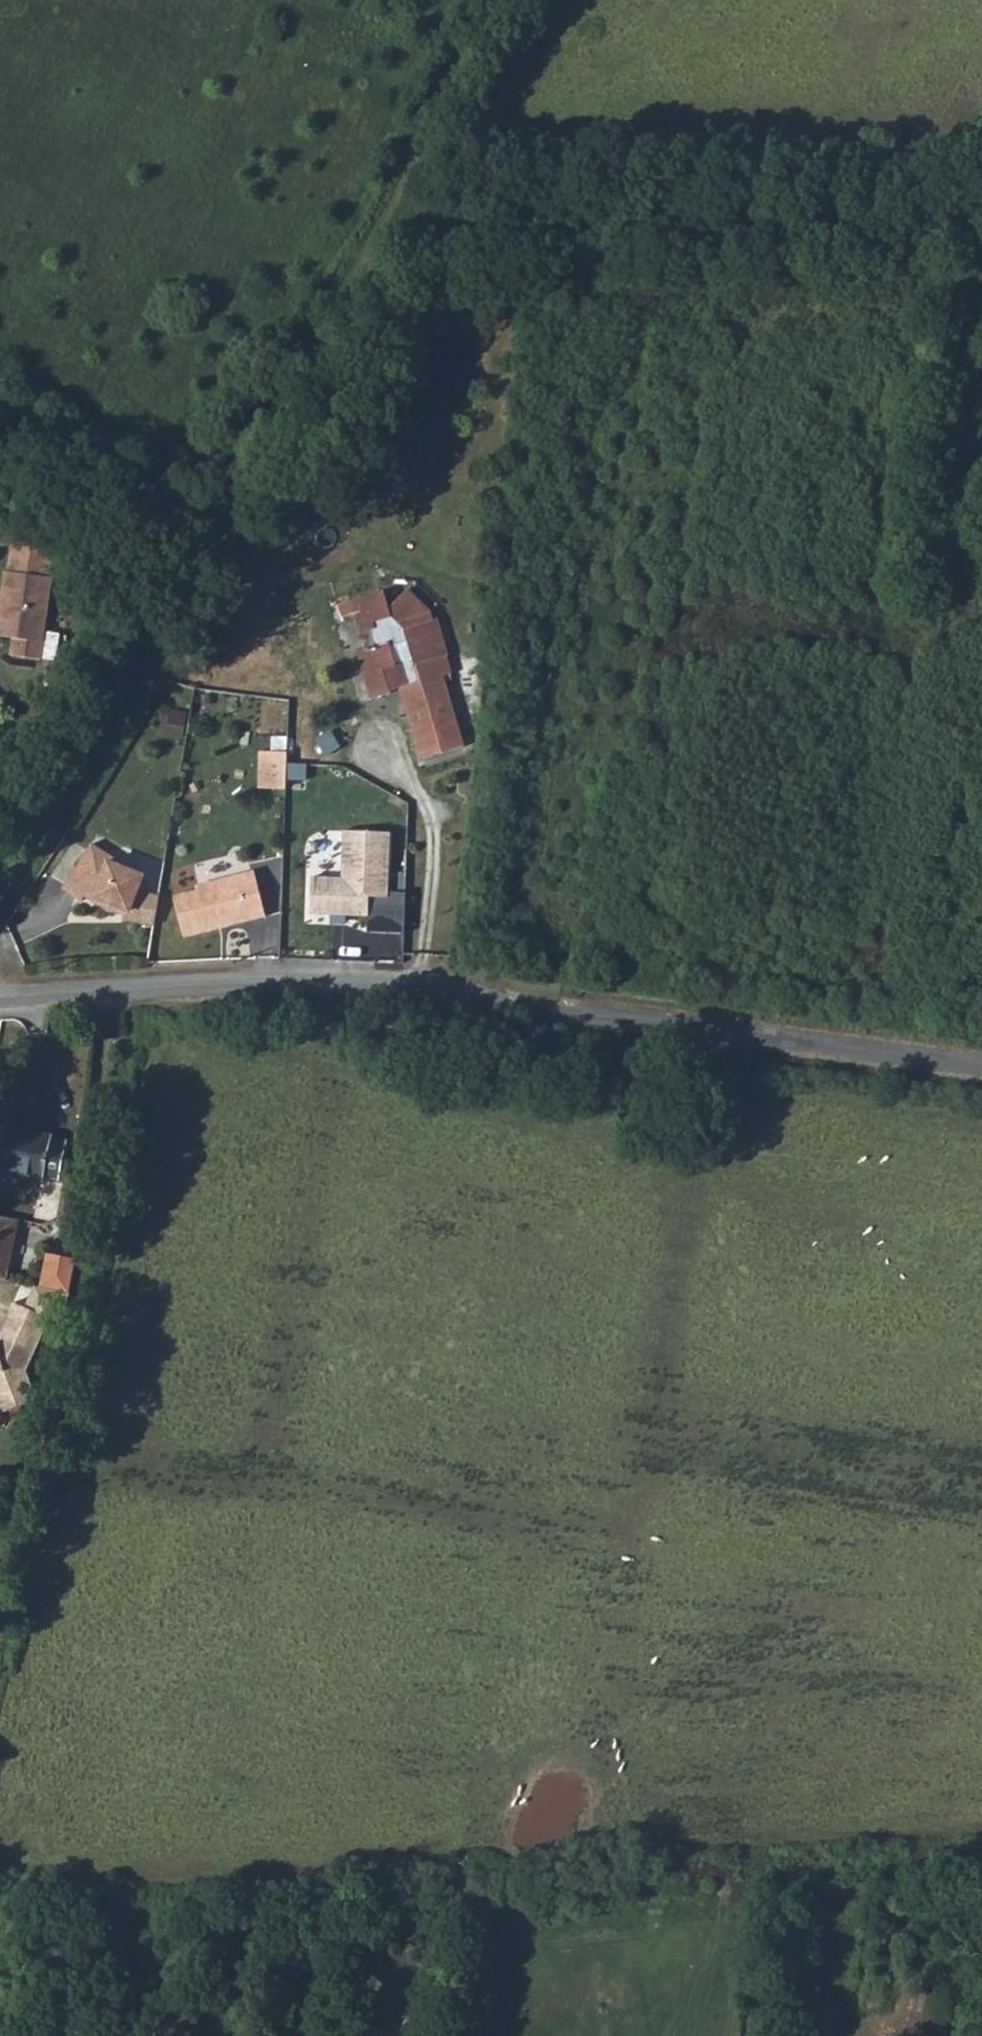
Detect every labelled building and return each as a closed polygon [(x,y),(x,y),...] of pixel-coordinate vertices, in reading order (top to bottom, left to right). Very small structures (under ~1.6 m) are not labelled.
[(18,523),(15,554),(55,556),(58,527),(18,523)] [(55,556),(15,554),(13,554),(8,618),(26,619),(25,635),(55,636),(60,557),(55,556)] [(383,641),(359,648),(371,696),(392,691),(393,695),(405,692),(422,762),(461,752),(442,680),(452,677),(447,662),(452,661),(443,620),(438,621),(437,614),(414,591),(397,606),(392,585),(347,596),(350,609),(360,607),(366,629),(379,626),(383,641)] [(165,734),(184,738),(190,714),(171,710),(165,734)] [(287,751),(259,751),(258,788),(286,789),(287,751)] [(389,835),(345,833),(343,878),(311,877),(309,914),(368,917),(367,933),(404,935),(406,895),(387,894),(389,835)] [(138,876),(96,861),(99,856),(85,848),(59,894),(79,905),(82,898),(122,910),(120,922),(152,927),(157,897),(134,893),(138,876)] [(194,894),(172,899),(182,940),(218,931),(217,927),(246,920),(247,924),(263,920),(252,874),(193,889),(194,894)] [(0,1141),(0,1186),(27,1190),(28,1187),(43,1189),(50,1153),(34,1151),(35,1146),(0,1141)] [(24,1409),(12,1380),(35,1327),(0,1312),(0,1419),(24,1409)]
